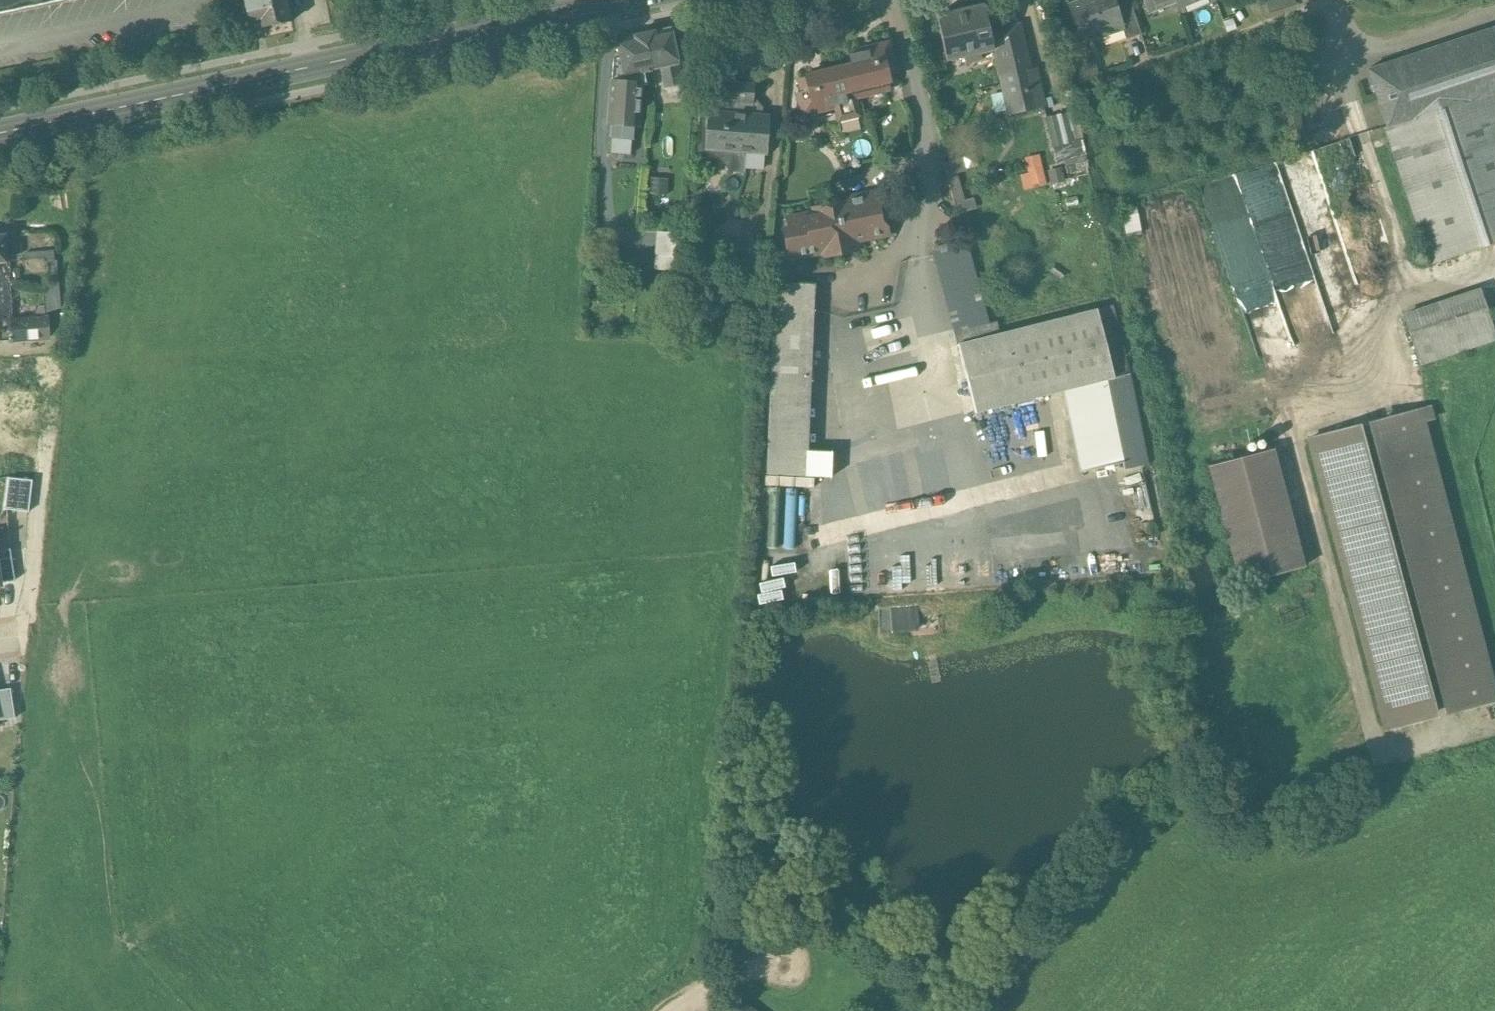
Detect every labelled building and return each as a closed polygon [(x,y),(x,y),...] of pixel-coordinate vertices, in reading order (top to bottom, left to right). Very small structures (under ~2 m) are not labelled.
[(58,0),(0,0),(0,12),(58,0)] [(249,23),(259,21),(261,27),(292,20),(288,0),(244,0),(249,23)] [(1068,6),(1078,36),(1100,29),(1102,34),(1123,27),(1124,27),(1117,4),(1116,0),(1082,0),(1068,6)] [(1130,0),(1129,0),(1117,4),(1124,27),(1123,27),(1127,38),(1141,34),(1130,0)] [(1148,12),(1165,4),(1176,0),(1144,0),(1148,12)] [(1270,14),(1297,5),(1296,0),(1266,0),(1270,14)] [(986,6),(938,15),(948,60),(966,56),(967,64),(984,61),(982,53),(995,50),(991,30),(986,6)] [(1024,24),(991,30),(995,50),(998,50),(1011,116),(1045,109),(1039,77),(1035,78),(1024,24)] [(671,28),(644,34),(652,70),(661,68),(678,64),(679,64),(671,28)] [(1367,69),(1387,128),(1494,91),(1494,41),(1491,28),(1367,69)] [(644,34),(618,40),(622,57),(626,75),(643,72),(652,70),(644,34)] [(889,41),(858,49),(861,62),(845,66),(851,90),(852,90),(890,81),(891,81),(889,75),(897,73),(889,41)] [(643,72),(626,75),(622,57),(614,58),(612,81),(641,84),(641,86),(647,85),(643,72)] [(678,64),(661,68),(665,87),(682,83),(678,64)] [(845,66),(825,70),(812,73),(813,73),(805,75),(806,77),(798,79),(801,91),(796,93),(802,116),(834,108),(855,103),(852,90),(851,90),(845,66)] [(641,84),(612,81),(609,123),(638,125),(641,86),(641,84)] [(852,90),(855,103),(858,103),(857,99),(892,90),(890,81),(852,90)] [(754,85),(725,82),(723,112),(708,111),(705,150),(719,151),(765,155),(767,155),(770,116),(756,115),(756,111),(752,108),(754,85)] [(1385,128),(1430,264),(1494,242),(1494,91),(1387,128),(1385,128)] [(858,103),(855,103),(834,108),(837,122),(861,116),(858,103)] [(1066,112),(1046,116),(1053,146),(1072,142),(1066,112)] [(1277,160),(1326,325),(1365,313),(1315,149),(1277,160)] [(719,151),(719,157),(731,170),(755,172),(764,165),(765,155),(719,151)] [(1045,166),(1022,169),(1024,188),(1048,185),(1045,166)] [(965,199),(958,172),(947,175),(955,202),(965,199)] [(846,201),(834,204),(835,209),(802,215),(803,220),(788,223),(791,237),(785,238),(789,259),(822,252),(823,254),(826,257),(838,254),(842,248),(854,246),(858,240),(889,234),(880,192),(846,198),(846,201)] [(965,199),(955,202),(958,212),(968,209),(965,199)] [(656,268),(675,269),(677,230),(657,230),(656,268)] [(0,234),(0,341),(48,338),(47,317),(11,319),(7,261),(8,261),(6,234),(0,234)] [(966,241),(933,249),(955,332),(988,323),(966,241)] [(815,284),(775,282),(774,307),(814,309),(815,284)] [(1404,315),(1421,365),(1494,341),(1494,330),(1482,290),(1404,315)] [(1129,373),(1113,305),(1098,309),(1115,377),(1129,373)] [(814,309),(774,307),(768,474),(807,475),(814,309)] [(957,344),(957,345),(966,378),(975,412),(1106,379),(1115,377),(1098,309),(999,334),(957,344)] [(988,323),(955,332),(957,344),(999,334),(996,321),(988,323)] [(1115,377),(1106,379),(1125,469),(1148,464),(1129,373),(1115,377)] [(1310,438),(1387,728),(1494,700),(1494,695),(1422,421),(1432,418),(1429,407),(1310,438)] [(1265,445),(1265,443),(1265,441),(1264,440),(1262,439),(1260,438),(1258,439),(1257,440),(1256,442),(1255,443),(1255,444),(1256,445),(1256,446),(1257,447),(1259,448),(1260,448),(1262,448),(1264,447),(1265,445)] [(1246,444),(1246,446),(1246,448),(1247,450),(1249,451),(1251,451),(1253,451),(1254,449),(1255,448),(1256,446),(1256,445),(1255,444),(1254,442),(1253,441),(1251,441),(1249,441),(1247,443),(1246,444)] [(1271,449),(1211,465),(1242,583),(1302,567),(1271,449)] [(35,508),(36,477),(12,476),(11,508),(35,508)] [(882,609),(883,629),(922,627),(920,604),(892,605),(893,608),(882,609)] [(740,1001),(732,1010),(754,1010),(740,1001)]
